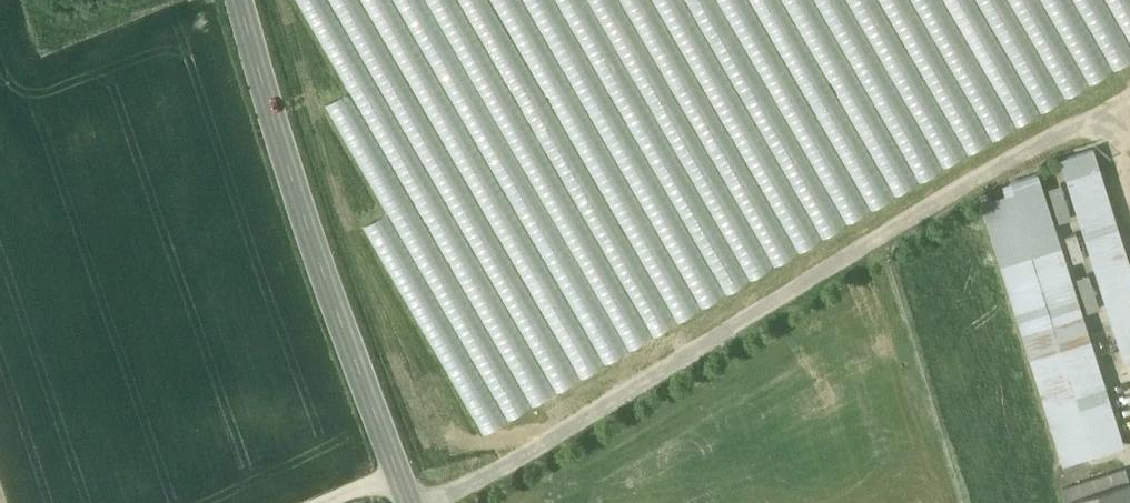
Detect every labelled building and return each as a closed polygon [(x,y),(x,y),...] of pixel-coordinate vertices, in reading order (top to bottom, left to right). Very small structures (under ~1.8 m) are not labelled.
[(473,418),(1129,67),(1129,0),(300,0),(349,91),(329,102),(388,212),(368,223),(473,418)] [(1128,354),(1129,354),(1129,248),(1099,149),(1067,159),(1128,354)] [(1076,259),(1092,254),(1067,175),(1062,177),(1078,227),(1066,231),(1076,259)] [(1125,444),(1043,180),(983,199),(1064,462),(1125,444)] [(1129,480),(1067,501),(1068,502),(1129,502),(1129,481),(1129,480)]
